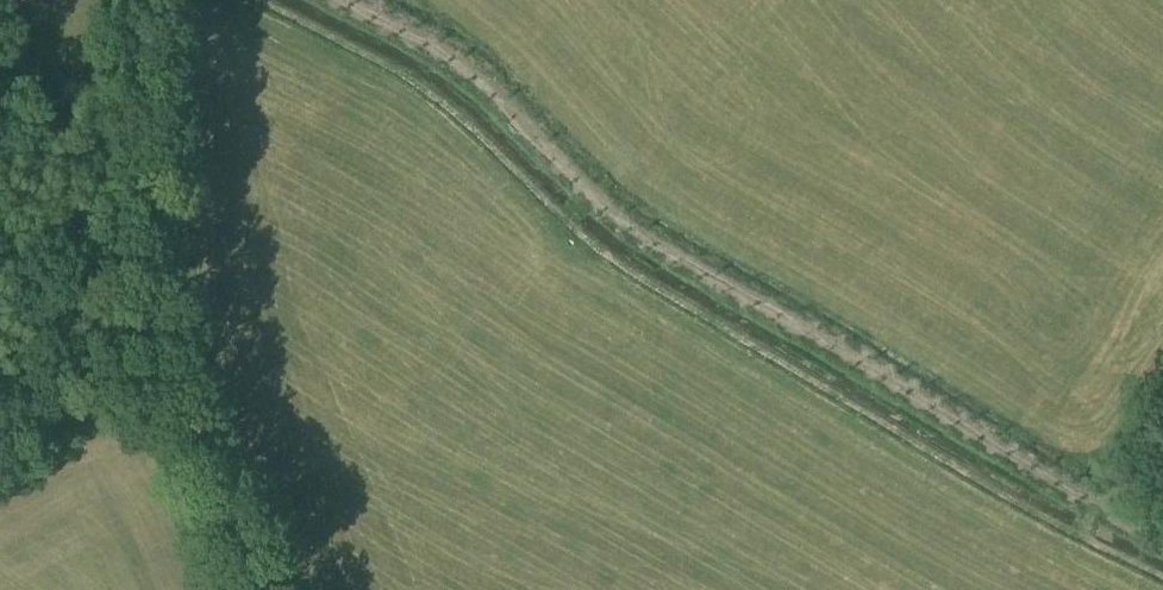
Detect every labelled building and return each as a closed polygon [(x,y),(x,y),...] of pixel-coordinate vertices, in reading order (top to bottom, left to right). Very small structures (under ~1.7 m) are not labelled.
[(47,8),(52,0),(34,0),(47,8)]
